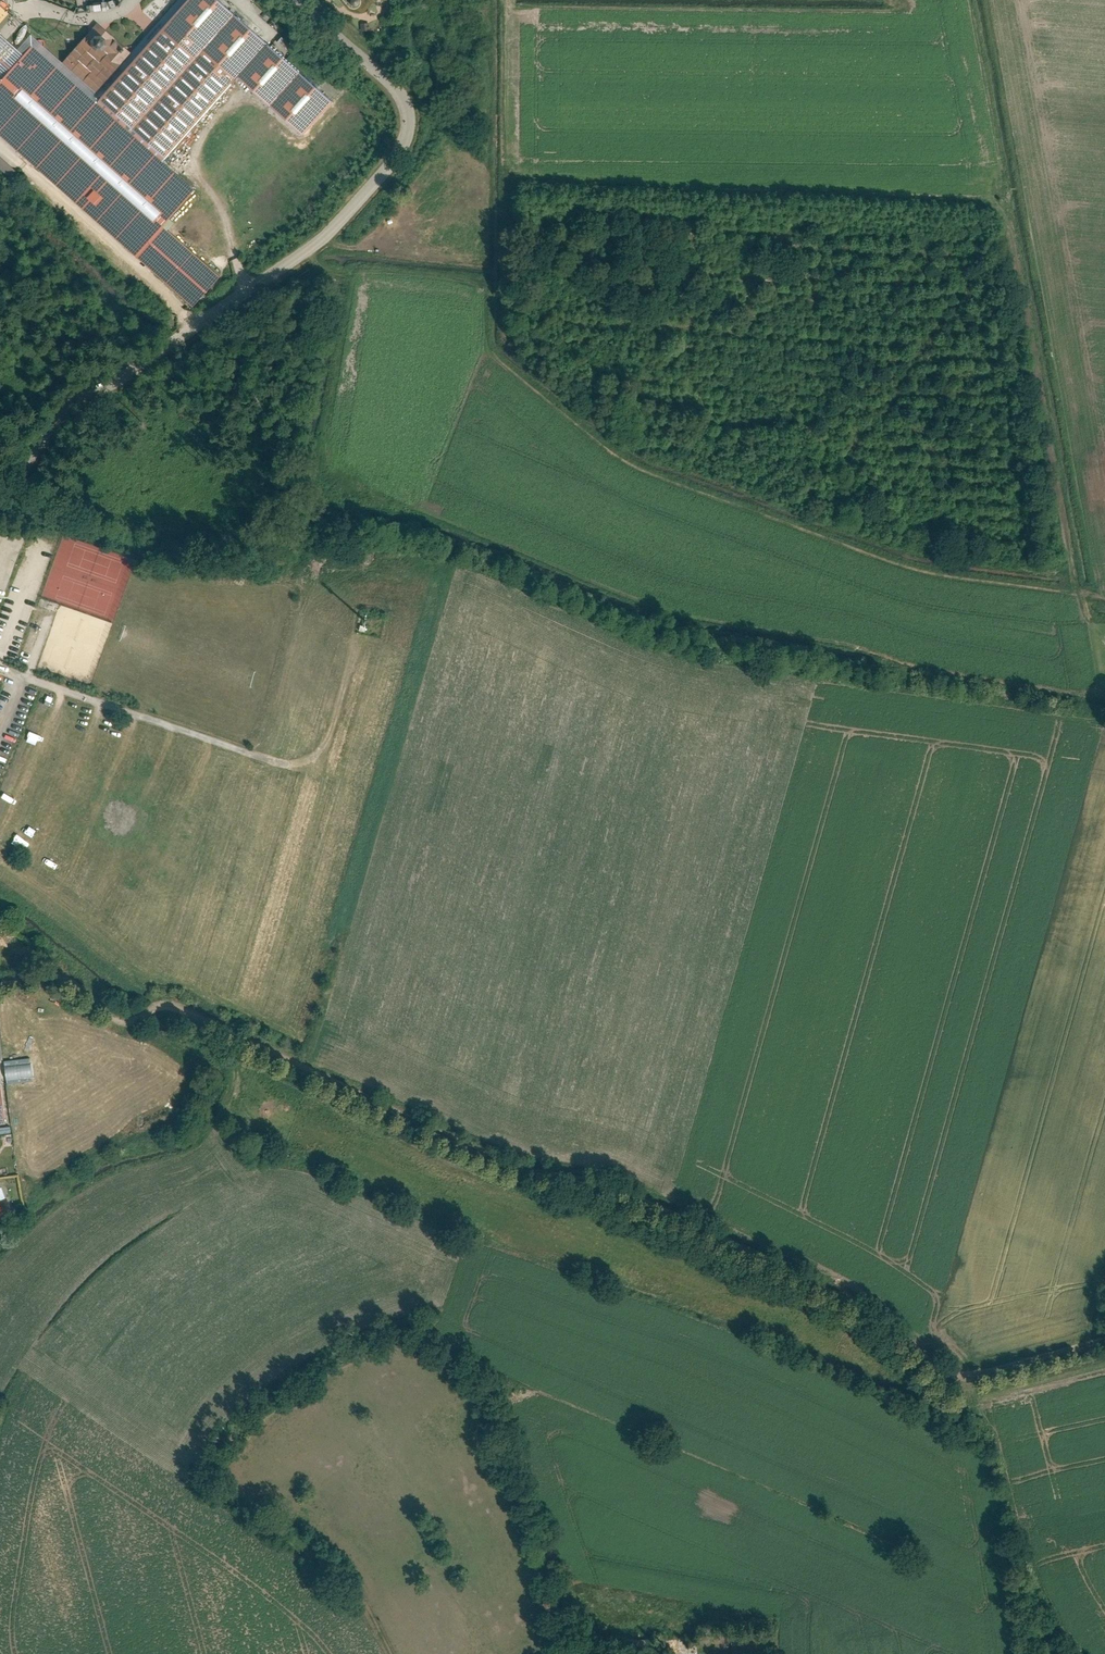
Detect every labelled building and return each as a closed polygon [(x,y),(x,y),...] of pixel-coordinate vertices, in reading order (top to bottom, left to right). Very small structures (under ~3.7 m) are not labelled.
[(161,172),(240,83),(305,140),(335,106),(215,0),(194,0),(162,34),(138,61),(97,25),(62,65),(31,37),(27,42),(3,21),(0,24),(0,138),(189,306),(210,283),(154,233),(188,195),(161,172)] [(11,175),(17,169),(0,154),(0,166),(11,175)]
